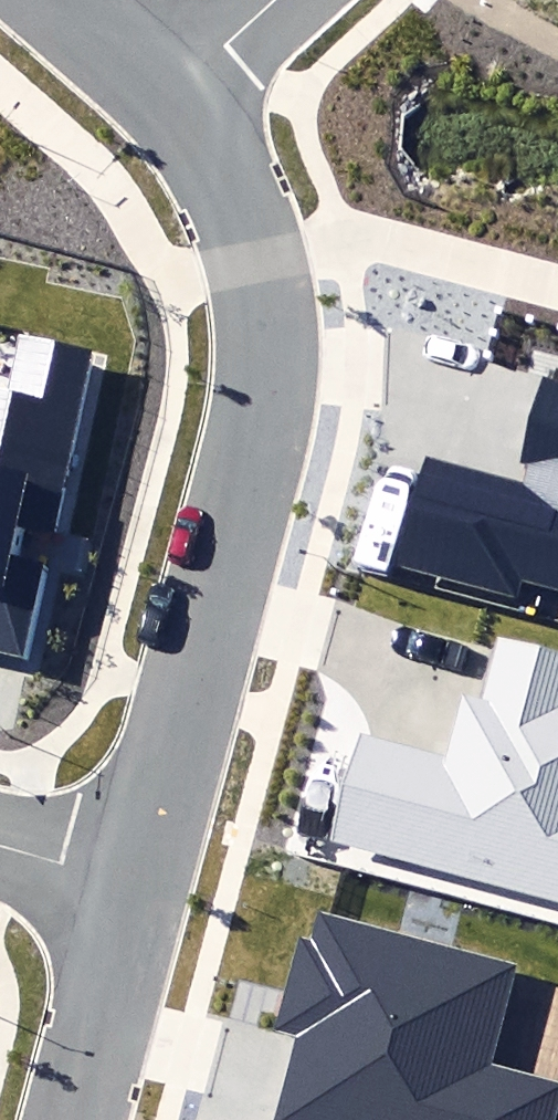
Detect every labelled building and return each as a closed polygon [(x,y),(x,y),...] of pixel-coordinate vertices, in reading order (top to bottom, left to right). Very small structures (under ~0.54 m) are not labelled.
[(21,657),(42,559),(12,551),(18,527),(49,535),(90,351),(23,336),(11,391),(0,389),(0,652),(21,657)] [(393,564),(518,599),(523,580),(557,589),(557,386),(547,382),(519,483),(423,456),(393,564)] [(335,836),(557,896),(557,653),(501,637),(484,697),(465,692),(447,761),(362,738),(335,836)] [(280,1119),(281,1119),(555,1119),(557,1110),(557,1083),(487,1064),(514,965),(321,912),(314,939),(302,936),(277,1025),(304,1033),(280,1119)]
